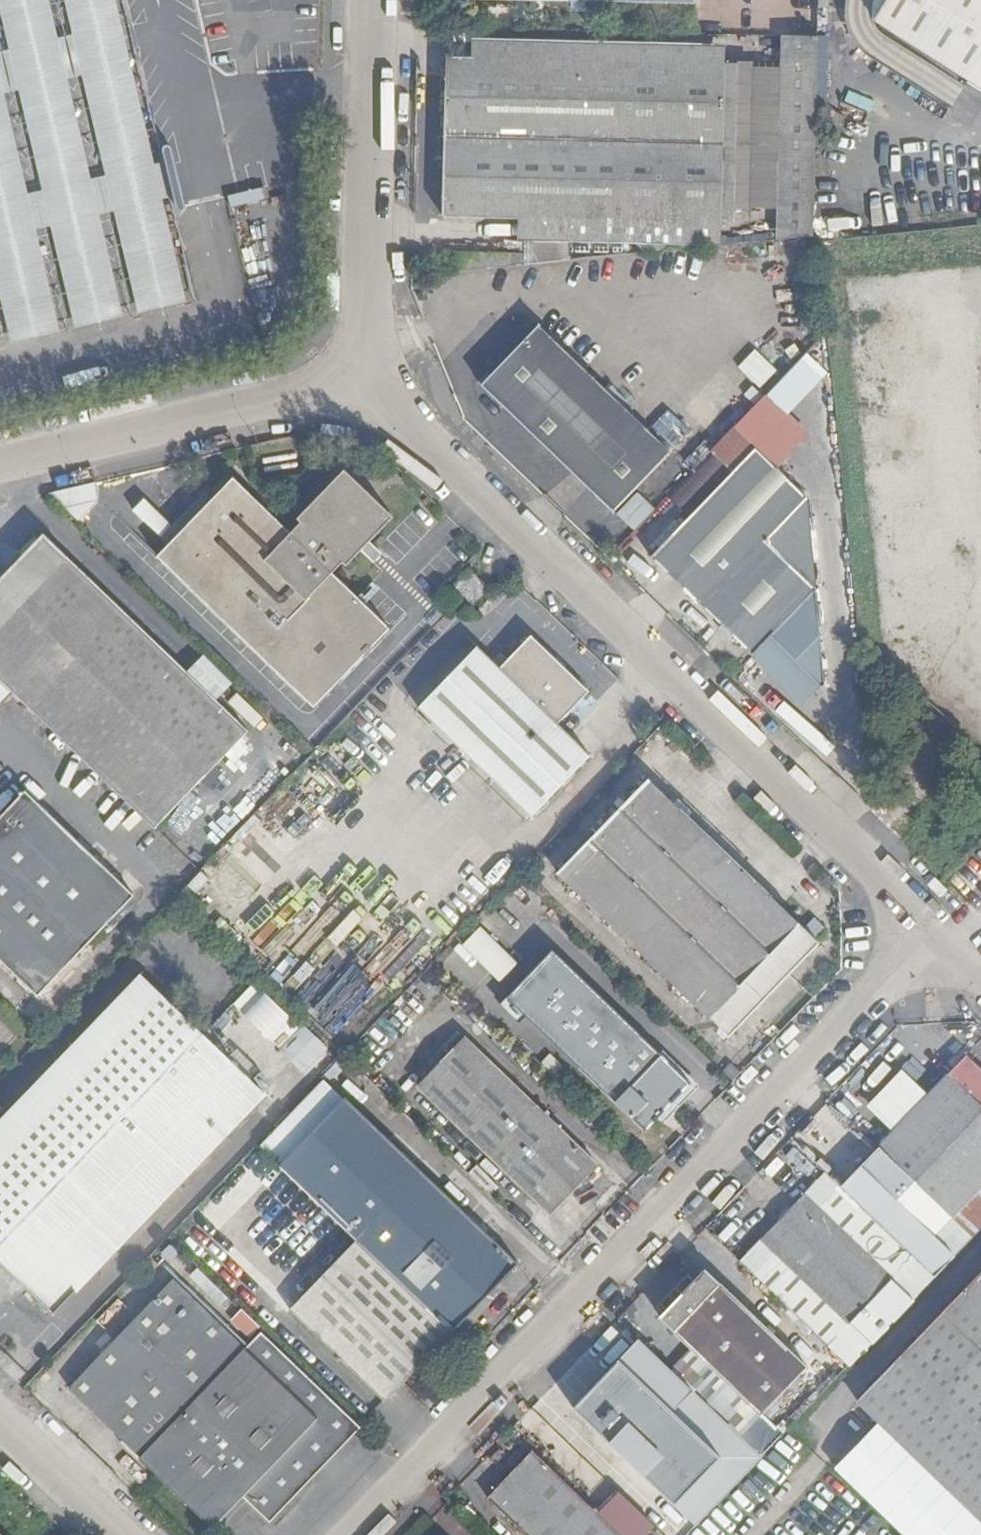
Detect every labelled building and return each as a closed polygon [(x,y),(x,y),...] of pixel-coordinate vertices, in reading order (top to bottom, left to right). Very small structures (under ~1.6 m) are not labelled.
[(194,299),(124,0),(0,0),(0,345),(194,299)] [(874,22),(980,89),(980,0),(889,0),(874,22)] [(817,41),(781,40),(776,243),(812,239),(813,213),(817,41)] [(472,60),(724,66),(724,48),(472,42),(472,60)] [(444,217),(519,219),(721,224),(724,66),(472,60),(447,60),(444,217)] [(870,99),(867,109),(891,117),(894,107),(870,99)] [(840,212),(824,213),(825,231),(841,230),(840,212)] [(825,231),(824,213),(813,213),(812,239),(825,237),(825,231)] [(721,224),(519,219),(519,243),(721,245),(721,224)] [(444,245),(462,273),(559,264),(559,247),(444,245)] [(612,513),(667,455),(624,413),(538,330),(483,388),(612,513)] [(758,387),(774,370),(752,350),(736,367),(758,387)] [(636,400),(624,413),(667,455),(679,443),(636,400)] [(689,521),(755,451),(733,430),(667,498),(689,521)] [(755,451),(689,521),(652,560),(751,655),(814,591),(806,500),(755,451)] [(344,472),(298,519),(303,523),(292,535),(233,480),(159,558),(313,707),(390,628),(332,573),(343,562),(347,565),(392,518),(344,472)] [(97,501),(94,483),(50,494),(78,521),(97,501)] [(635,491),(614,514),(632,531),(653,508),(635,491)] [(128,510),(151,532),(161,521),(138,500),(128,510)] [(0,584),(0,679),(14,692),(157,828),(250,732),(46,536),(0,584)] [(454,587),(474,606),(488,590),(469,571),(454,587)] [(458,601),(450,608),(457,616),(465,608),(458,601)] [(475,649),(418,709),(529,816),(588,756),(555,725),(587,693),(530,637),(498,670),(475,649)] [(0,679),(0,706),(14,692),(0,679)] [(648,781),(557,874),(726,1035),(799,960),(785,946),(802,929),(648,781)] [(38,996),(133,896),(24,793),(0,818),(0,959),(38,996)] [(476,927),(458,947),(496,983),(515,964),(476,927)] [(816,942),(802,929),(785,946),(799,960),(816,942)] [(550,950),(505,997),(526,1016),(525,1017),(644,1128),(687,1083),(550,950)] [(200,1035),(140,976),(0,1123),(0,1244),(200,1035)] [(278,1050),(296,1033),(252,985),(208,1025),(269,1092),(295,1068),(278,1050)] [(518,1024),(525,1017),(526,1016),(505,997),(497,1005),(518,1024)] [(200,1035),(0,1244),(0,1261),(53,1313),(262,1095),(200,1035)] [(466,1038),(417,1089),(549,1215),(596,1165),(466,1038)] [(551,1056),(541,1067),(560,1086),(570,1075),(551,1056)] [(914,1256),(933,1275),(980,1225),(980,1072),(966,1058),(858,1167),(839,1185),(914,1256)] [(355,1240),(450,1331),(514,1264),(320,1079),(256,1145),(355,1240)] [(914,1256),(839,1185),(817,1209),(890,1280),(914,1256)] [(847,1322),(890,1280),(817,1209),(803,1196),(761,1239),(739,1263),(846,1366),(869,1342),(847,1322)] [(450,1331),(355,1240),(290,1310),(385,1400),(450,1331)] [(847,1322),(869,1342),(933,1275),(914,1256),(890,1280),(847,1322)] [(854,1403),(978,1520),(980,1517),(980,1270),(854,1403)] [(361,1425),(259,1331),(243,1348),(172,1280),(68,1388),(141,1458),(140,1460),(211,1528),(240,1498),(267,1523),(361,1425)] [(716,1285),(673,1330),(760,1415),(803,1369),(716,1285)] [(238,1311),(230,1319),(249,1336),(256,1328),(238,1311)] [(618,1361),(573,1408),(674,1504),(719,1458),(618,1361)] [(530,1453),(487,1498),(525,1534),(617,1534),(530,1453)]
